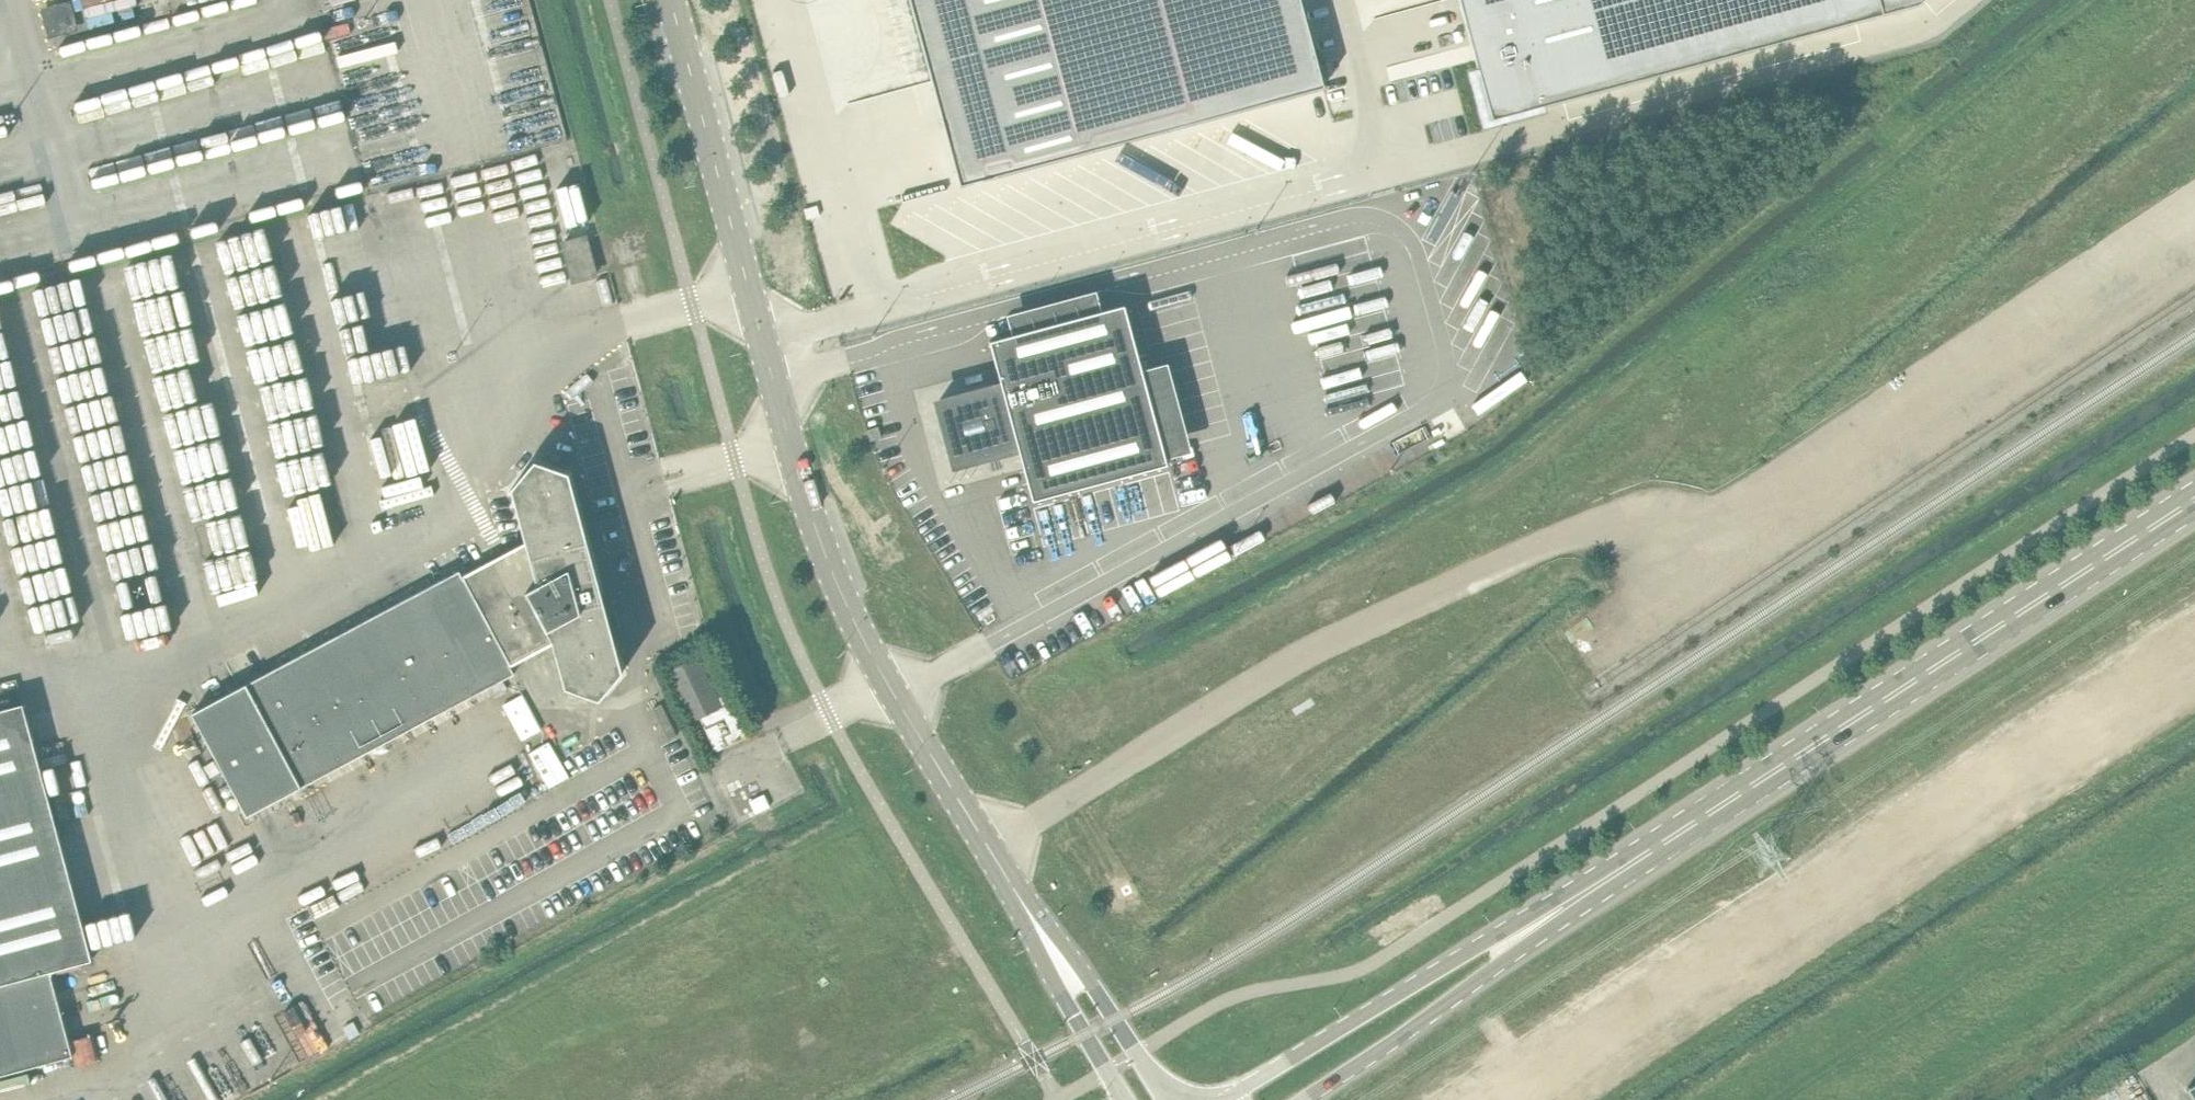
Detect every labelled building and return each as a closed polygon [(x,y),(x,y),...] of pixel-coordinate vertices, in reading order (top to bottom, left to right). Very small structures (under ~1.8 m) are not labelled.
[(960,187),(1324,88),(1300,0),(909,0),(960,187)] [(1480,75),(1476,76),(1488,121),(1492,119),(1668,72),(1789,39),(1918,4),(1923,0),(1459,0),(1480,75)] [(51,34),(74,28),(68,5),(45,11),(51,34)] [(573,281),(595,275),(585,237),(563,244),(573,281)] [(1001,386),(937,403),(944,427),(946,426),(950,442),(948,443),(954,467),(1018,450),(1023,468),(1025,467),(1030,486),(1028,487),(1032,501),(1078,489),(1077,486),(1120,474),(1121,477),(1167,465),(1124,306),(989,342),(1001,386)] [(871,441),(872,440),(882,437),(878,427),(867,430),(871,441)] [(605,613),(568,474),(534,462),(511,490),(525,543),(462,577),(459,571),(192,714),(247,817),(514,674),(510,666),(552,644),(564,689),(599,701),(622,673),(609,625),(612,623),(607,613),(605,613)] [(716,698),(696,656),(667,670),(692,722),(699,719),(715,752),(747,736),(726,694),(716,698)] [(540,742),(561,730),(541,694),(520,706),(540,742)] [(73,1056),(50,972),(92,960),(23,704),(0,711),(0,1076),(73,1056)] [(598,739),(575,750),(579,760),(602,749),(598,739)] [(2186,1089),(2193,1099),(2194,1099),(2194,1083),(2186,1089)]
